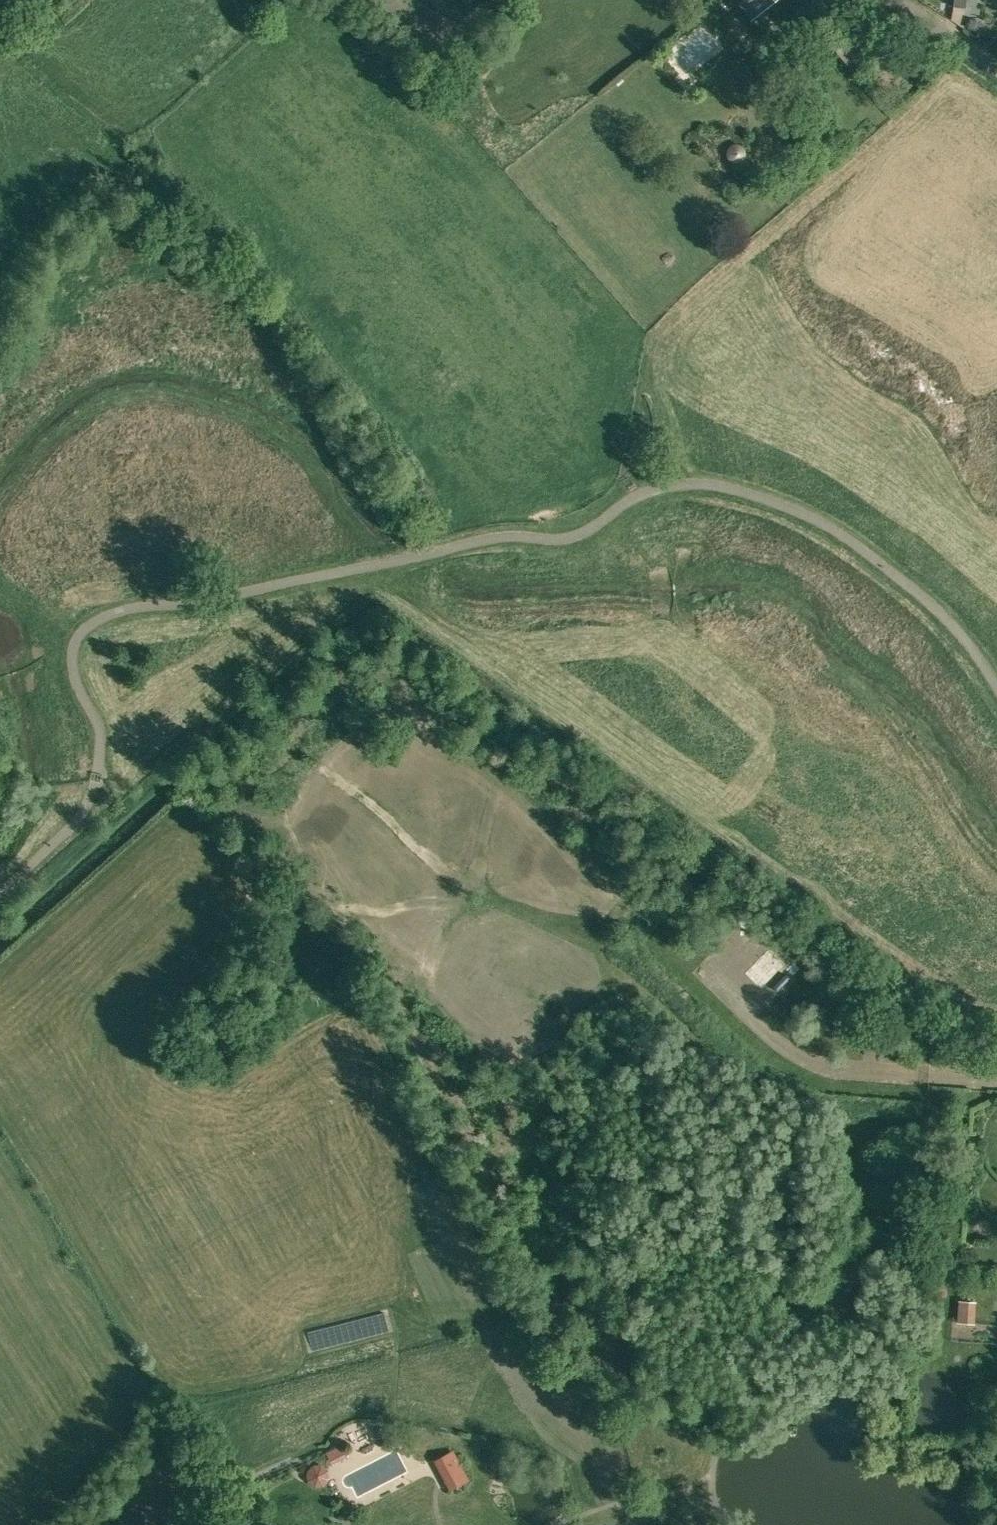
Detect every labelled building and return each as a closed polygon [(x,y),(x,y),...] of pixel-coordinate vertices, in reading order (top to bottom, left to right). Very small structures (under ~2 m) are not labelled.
[(751,21),(776,0),(734,0),(751,21)] [(970,18),(967,27),(979,32),(983,22),(970,18)] [(779,991),(791,978),(786,973),(774,986),(779,991)] [(875,1055),(876,1040),(865,1039),(863,1054),(875,1055)] [(976,1301),(958,1300),(957,1322),(975,1323),(976,1301)] [(342,1446),(327,1453),(334,1467),(348,1460),(342,1446)] [(467,1479),(452,1451),(434,1460),(450,1489),(467,1479)]
